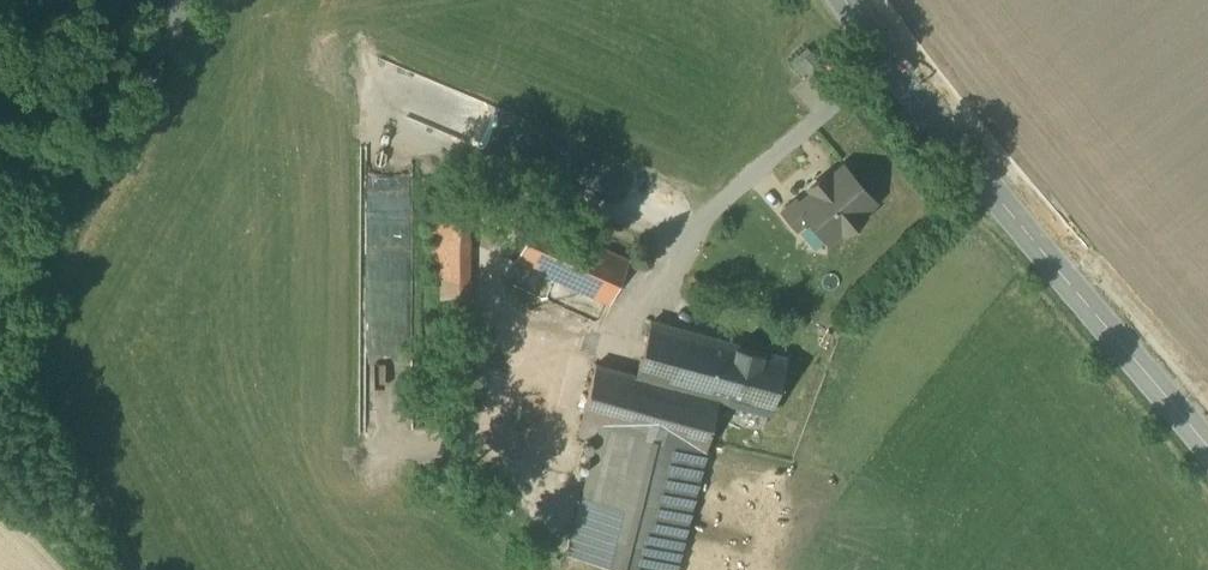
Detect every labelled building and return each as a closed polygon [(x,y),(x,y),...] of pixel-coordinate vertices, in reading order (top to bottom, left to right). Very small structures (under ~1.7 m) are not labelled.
[(816,44),(796,62),(800,67),(806,74),(817,65),(827,56),(816,44)] [(873,202),(843,168),(828,181),(824,176),(809,189),(813,194),(799,206),(795,201),(782,212),(798,230),(809,220),(827,241),(840,230),(844,234),(863,217),(860,213),(873,202)] [(477,196),(437,195),(433,307),(472,308),(477,196)] [(629,263),(534,222),(516,265),(611,306),(629,263)] [(595,364),(576,435),(597,441),(567,552),(634,569),(673,569),(707,442),(718,400),(771,414),(786,358),(650,322),(636,375),(595,364)]
